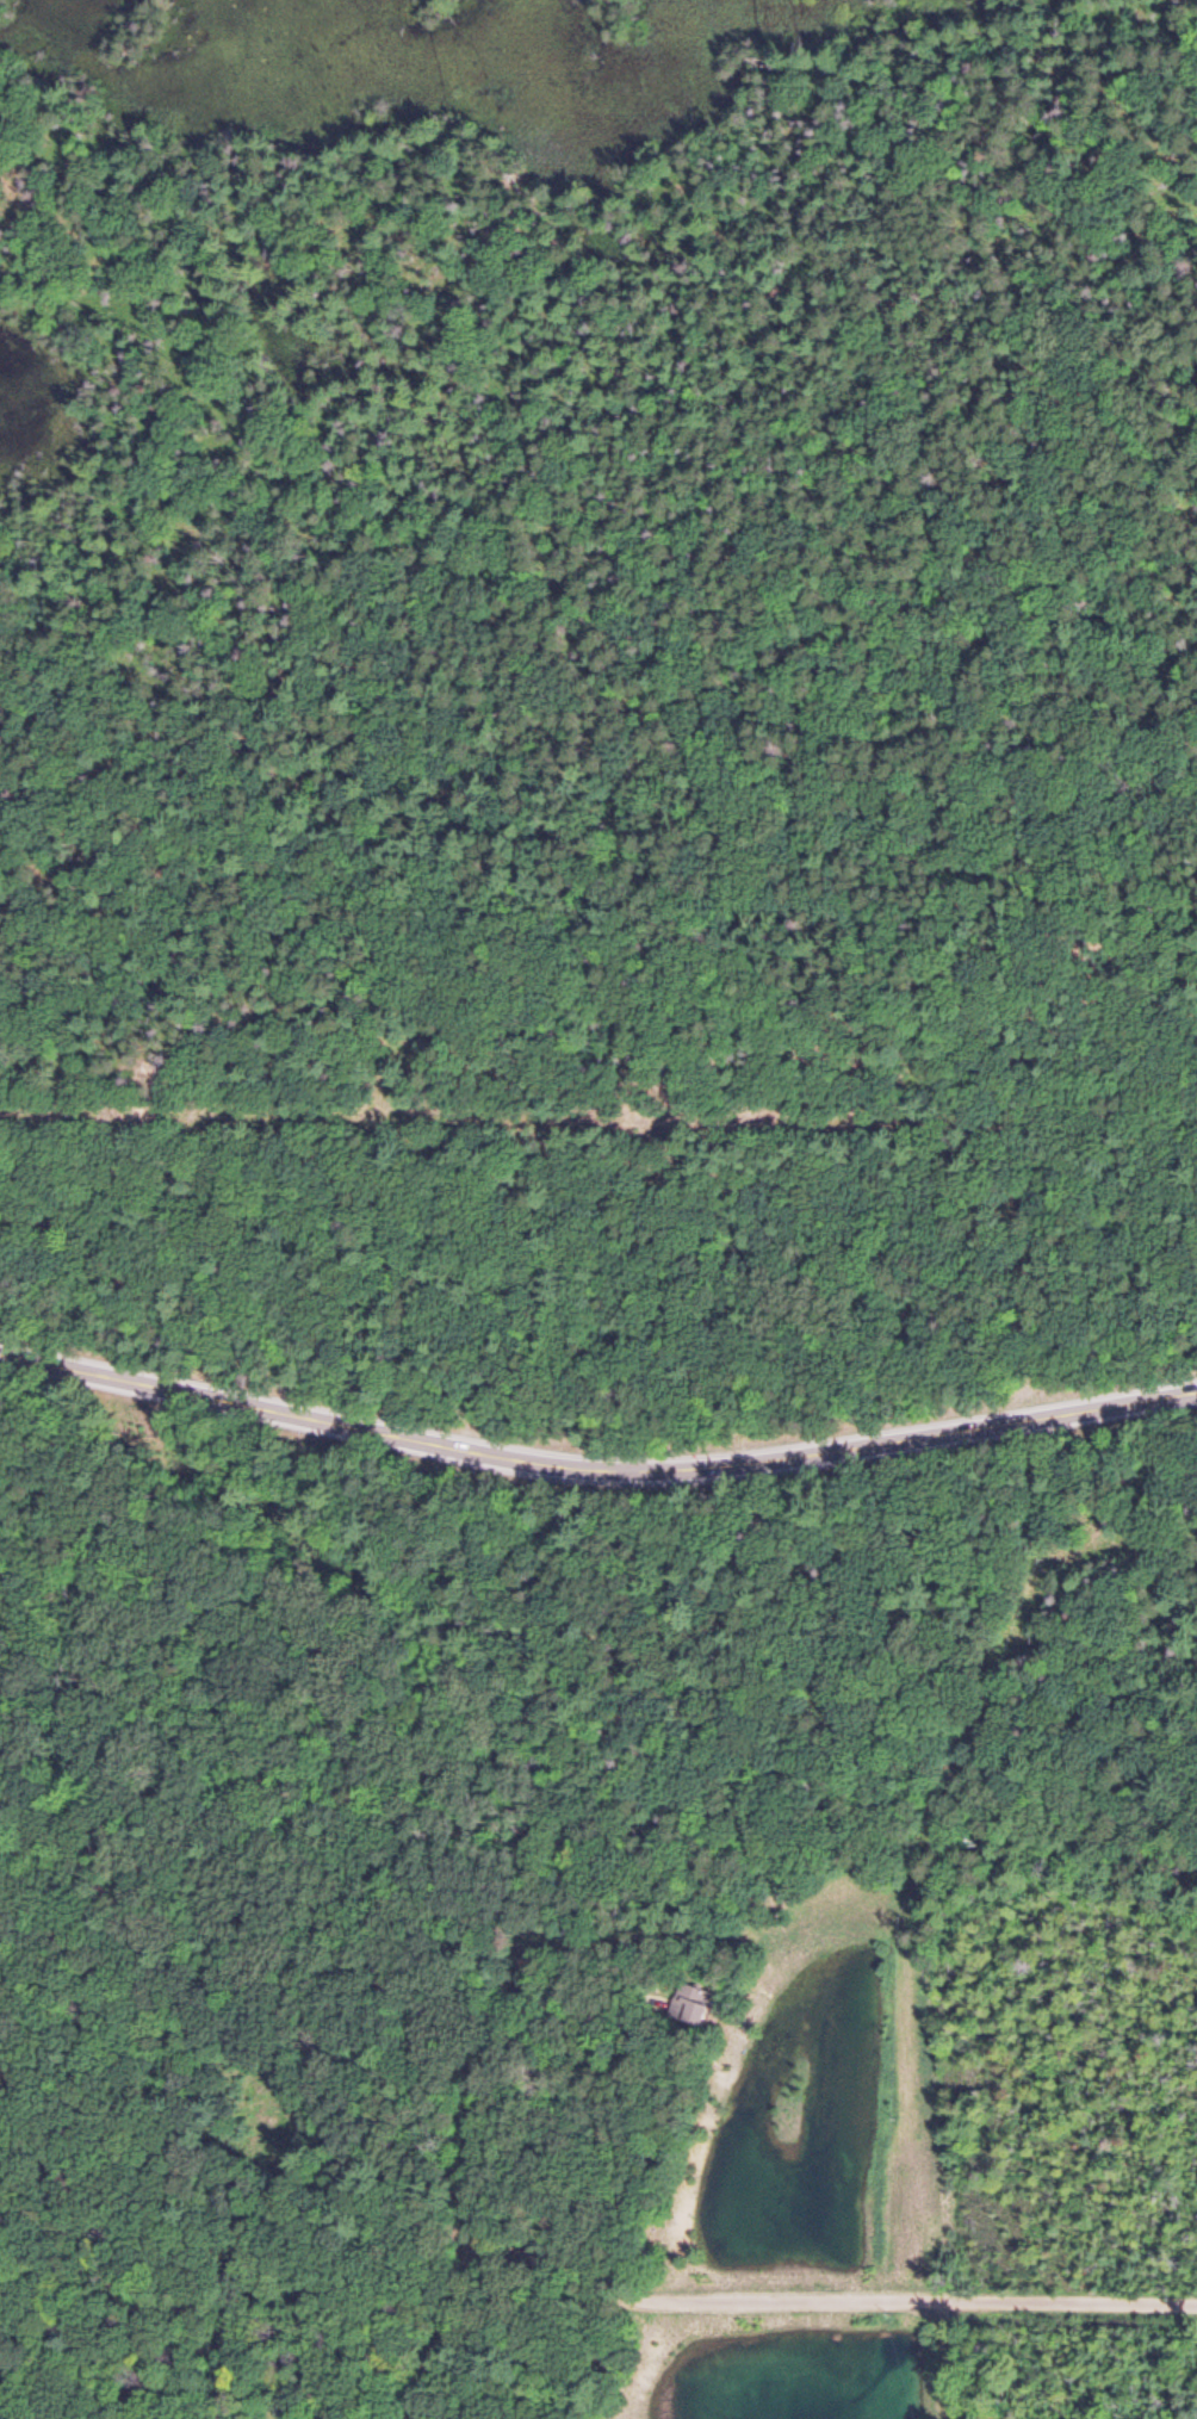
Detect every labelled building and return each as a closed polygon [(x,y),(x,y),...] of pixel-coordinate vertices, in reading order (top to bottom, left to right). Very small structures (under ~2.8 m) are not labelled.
[(702,2004),(705,1993),(682,1986),(670,2021),(707,2032),(714,2009),(702,2004)]
